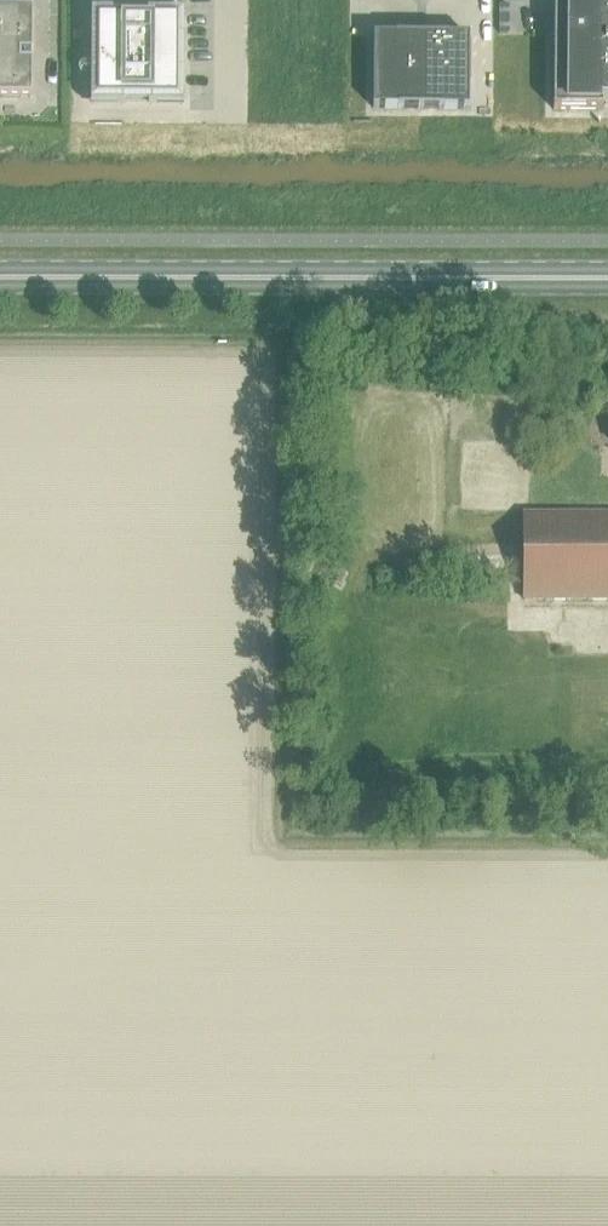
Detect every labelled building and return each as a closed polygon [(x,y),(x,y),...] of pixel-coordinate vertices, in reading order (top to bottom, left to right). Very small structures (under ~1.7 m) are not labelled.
[(603,103),(607,103),(607,4),(554,4),(553,109),(603,110),(603,103)] [(20,98),(32,98),(32,62),(20,62),(20,54),(32,54),(32,9),(0,9),(0,98),(20,98)] [(148,22),(125,22),(125,14),(91,14),(90,20),(90,106),(182,107),(183,15),(148,15),(148,22)] [(372,108),(468,109),(469,36),(373,35),(372,108)] [(522,604),(607,604),(607,558),(522,559),(522,604)]
